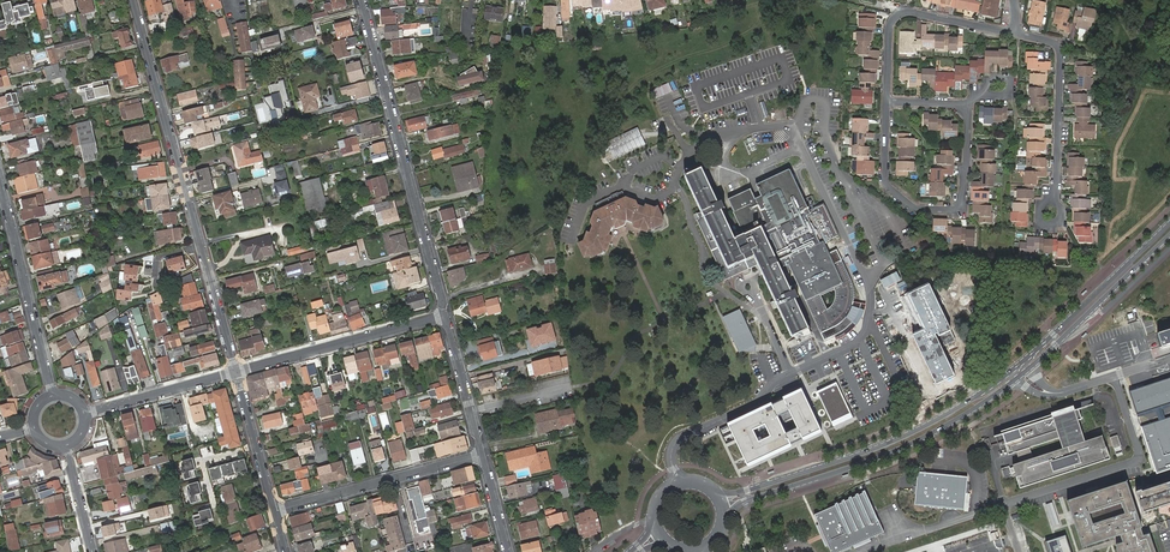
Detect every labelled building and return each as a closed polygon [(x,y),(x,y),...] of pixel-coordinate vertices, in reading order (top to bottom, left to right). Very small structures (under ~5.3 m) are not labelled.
[(34,3),(33,0),(29,0),(25,3),(25,5),(19,6),(19,5),(15,6),(15,9),(14,9),(14,8),(12,9),(11,2),(2,4),(5,20),(7,26),(11,23),(11,25),(23,22),(22,17),(31,15),(30,13),(34,12),(32,6),(29,7),(28,4),(34,3)] [(40,22),(42,22),(41,19),(45,18),(41,4),(47,3),(46,0),(35,0),(40,22)] [(55,16),(65,14),(61,0),(51,0),(55,16)] [(74,0),(62,0),(65,12),(77,10),(74,0)] [(81,14),(78,15),(84,39),(91,37),(90,33),(93,32),(91,22),(88,13),(93,12),(90,1),(91,1),(91,0),(78,0),(81,14)] [(151,21),(154,20),(153,17),(155,17),(155,15),(163,12),(168,32),(178,30),(175,16),(173,17),(171,8),(172,8),(171,4),(161,6),(160,0),(152,0),(146,2),(151,21)] [(183,0),(176,0),(181,21),(187,20),(186,14),(196,12),(195,2),(183,4),(183,0)] [(207,9),(211,11),(222,8),(220,0),(204,0),(207,9)] [(296,11),(309,8),(307,0),(294,0),(296,11)] [(344,0),(331,0),(332,5),(333,4),(333,5),(330,5),(330,4),(324,5),(326,12),(346,7),(344,0)] [(593,8),(603,8),(602,0),(592,0),(593,8)] [(603,8),(603,10),(612,9),(611,0),(602,0),(603,8)] [(612,9),(613,12),(622,10),(621,0),(611,0),(612,9)] [(631,0),(621,0),(622,10),(632,9),(631,0)] [(632,9),(632,10),(643,7),(641,0),(631,0),(632,9)] [(650,11),(666,7),(664,0),(647,0),(650,11)] [(954,8),(964,9),(964,8),(967,8),(967,10),(978,12),(980,3),(973,2),(974,0),(956,0),(954,8)] [(980,14),(995,17),(997,9),(995,9),(996,6),(997,6),(999,0),(983,0),(980,14)] [(1033,0),(1028,23),(1041,26),(1046,3),(1033,0)] [(502,22),(504,8),(486,6),(485,19),(502,22)] [(392,10),(382,10),(382,19),(384,19),(385,24),(396,23),(395,22),(395,14),(400,13),(405,13),(405,7),(399,7),(391,8),(392,10)] [(556,7),(544,7),(543,29),(556,29),(556,7)] [(1064,32),(1071,33),(1073,24),(1067,23),(1070,10),(1058,8),(1054,24),(1058,25),(1058,27),(1060,27),(1060,29),(1065,31),(1064,32)] [(1085,13),(1076,11),(1074,22),(1078,23),(1077,26),(1078,28),(1080,29),(1079,32),(1085,34),(1086,30),(1089,31),(1090,27),(1092,26),(1093,22),(1094,22),(1096,13),(1094,10),(1086,8),(1085,13)] [(860,16),(859,30),(863,30),(874,30),(874,28),(874,21),(876,21),(876,16),(866,16),(860,16)] [(219,20),(222,31),(227,30),(224,18),(219,20)] [(10,37),(7,26),(5,20),(0,21),(0,40),(10,37)] [(246,22),(236,24),(241,53),(252,51),(246,22)] [(352,35),(349,22),(335,26),(338,38),(352,35)] [(397,27),(386,28),(387,39),(402,37),(401,30),(403,29),(403,25),(397,26),(397,27)] [(60,26),(56,28),(59,40),(64,38),(60,26)] [(191,26),(176,31),(179,41),(194,37),(191,26)] [(934,48),(934,37),(929,36),(926,36),(926,34),(926,26),(920,26),(920,41),(920,48),(925,48),(932,48),(934,48)] [(532,27),(532,36),(542,37),(542,28),(532,27)] [(311,28),(294,32),(296,43),(314,39),(311,28)] [(118,34),(122,48),(133,46),(132,40),(130,40),(129,34),(130,34),(129,29),(114,33),(115,35),(118,34)] [(858,34),(857,44),(858,44),(870,44),(872,44),(872,42),(872,35),(874,35),(874,30),(863,30),(863,34),(858,34)] [(913,49),(913,43),(913,33),(901,33),(900,54),(913,54),(913,49)] [(490,35),(489,42),(500,43),(501,36),(490,35)] [(948,39),(948,35),(943,35),(943,36),(936,36),(934,37),(934,48),(933,50),(943,50),(943,47),(948,47),(948,39)] [(279,36),(260,41),(262,51),(282,46),(279,36)] [(356,37),(333,43),(334,48),(332,50),(333,54),(336,55),(337,60),(361,54),(360,50),(355,48),(352,49),(349,52),(347,52),(345,46),(347,45),(351,46),(354,45),(357,41),(356,37)] [(963,48),(963,38),(957,37),(957,39),(950,39),(948,39),(948,47),(948,52),(957,52),(957,48),(963,48)] [(88,39),(60,45),(61,50),(89,44),(88,39)] [(414,39),(393,41),(393,49),(396,48),(396,54),(415,52),(414,39)] [(858,56),(858,57),(868,57),(879,58),(879,53),(872,53),(870,52),(870,50),(870,44),(858,44),(858,49),(858,56)] [(984,72),(984,74),(989,74),(990,66),(990,64),(992,65),(998,65),(999,52),(997,52),(997,53),(990,53),(985,53),(984,61),(984,72)] [(998,65),(998,67),(1000,67),(1007,67),(1007,69),(1012,69),(1012,58),(1008,57),(1008,52),(999,52),(998,65)] [(1047,70),(1050,70),(1050,62),(1045,62),(1045,63),(1037,63),(1037,58),(1037,53),(1026,53),(1026,59),(1028,59),(1028,63),(1028,69),(1036,70),(1047,70)] [(483,59),(484,63),(494,61),(493,54),(487,56),(483,59)] [(177,64),(184,62),(183,55),(161,61),(163,67),(165,67),(167,73),(178,70),(177,64)] [(26,57),(26,56),(13,59),(16,72),(28,69),(28,67),(26,57)] [(864,62),(864,71),(865,71),(877,71),(877,70),(877,63),(879,63),(879,58),(868,57),(868,62),(864,62)] [(244,60),(234,61),(234,63),(235,81),(236,91),(246,90),(244,60)] [(135,73),(132,61),(115,65),(117,74),(113,75),(114,78),(119,77),(135,73)] [(910,62),(901,61),(901,68),(906,68),(906,70),(910,70),(910,62)] [(969,81),(969,84),(978,84),(978,78),(977,78),(977,74),(978,72),(984,72),(984,61),(970,61),(969,68),(969,79),(969,81)] [(397,78),(416,74),(414,62),(395,66),(397,78)] [(364,79),(360,63),(346,66),(351,82),(364,79)] [(48,67),(50,76),(60,73),(57,64),(48,67)] [(1090,78),(1092,78),(1093,69),(1088,69),(1088,64),(1076,64),(1076,69),(1078,69),(1078,77),(1078,78),(1079,78),(1090,78)] [(954,88),(954,90),(963,90),(963,86),(962,86),(962,81),(962,79),(969,79),(969,68),(955,67),(955,74),(954,86),(954,88)] [(901,68),(900,68),(900,79),(909,79),(909,81),(909,88),(917,88),(917,86),(921,86),(921,82),(921,75),(917,75),(917,70),(910,70),(906,70),(906,68),(901,68)] [(457,87),(483,81),(481,71),(476,72),(475,70),(454,75),(457,87)] [(930,92),(935,92),(935,81),(935,70),(931,70),(924,70),(922,70),(921,75),(921,82),(927,82),(930,82),(930,85),(930,92)] [(1033,83),(1045,83),(1045,82),(1045,75),(1047,75),(1047,70),(1036,70),(1036,74),(1030,74),(1030,83),(1033,83)] [(860,75),(860,85),(871,85),(875,85),(875,84),(875,76),(877,76),(877,71),(865,71),(865,75),(860,75)] [(135,73),(119,77),(120,80),(124,80),(126,89),(138,86),(135,73)] [(935,81),(935,92),(947,93),(947,88),(947,86),(954,86),(955,74),(940,74),(940,81),(935,81)] [(3,87),(9,86),(7,76),(1,78),(3,87)] [(1082,92),(1090,92),(1090,87),(1090,80),(1090,78),(1079,78),(1079,84),(1079,87),(1078,87),(1069,87),(1069,91),(1071,91),(1082,92)] [(105,87),(103,81),(92,83),(93,89),(85,91),(87,101),(111,96),(109,86),(105,87)] [(283,81),(270,85),(273,96),(264,99),(273,110),(276,110),(278,118),(283,116),(281,108),(285,107),(284,102),(289,101),(283,81)] [(366,81),(347,86),(351,102),(370,97),(366,81)] [(419,86),(418,83),(405,86),(406,90),(409,102),(412,101),(417,100),(417,101),(422,100),(419,86)] [(1045,88),(1045,83),(1033,83),(1033,88),(1030,88),(1030,96),(1031,97),(1043,97),(1043,95),(1043,88),(1045,88)] [(315,98),(320,97),(317,85),(299,89),(305,113),(318,110),(315,98)] [(195,90),(178,95),(180,105),(198,101),(195,90)] [(479,92),(478,90),(453,96),(454,101),(461,100),(462,104),(468,102),(467,98),(479,95),(479,92)] [(1076,106),(1087,106),(1087,97),(1082,97),(1082,92),(1071,91),(1071,96),(1073,96),(1073,104),(1073,105),(1076,106)] [(869,92),(861,92),(852,92),(851,105),(873,106),(873,92),(869,92)] [(1046,99),(1047,97),(1043,97),(1031,97),(1031,106),(1037,106),(1037,111),(1048,112),(1048,106),(1046,106),(1046,99)] [(9,107),(7,98),(0,99),(0,109),(9,107)] [(138,111),(141,110),(140,104),(139,104),(138,100),(121,104),(122,108),(125,107),(128,119),(140,117),(138,111)] [(762,117),(768,115),(764,102),(758,104),(762,117)] [(206,106),(182,112),(186,125),(192,124),(197,122),(195,117),(202,115),(207,114),(206,106)] [(1089,120),(1090,120),(1091,111),(1087,111),(1087,106),(1076,106),(1076,110),(1078,110),(1077,117),(1077,119),(1078,120),(1089,120)] [(3,123),(18,119),(25,117),(23,114),(15,116),(13,110),(15,109),(14,107),(0,111),(0,114),(3,123)] [(84,108),(75,110),(72,111),(73,116),(85,113),(84,108)] [(745,109),(735,111),(737,117),(746,114),(745,109)] [(993,123),(993,111),(992,111),(984,111),(984,109),(979,109),(979,119),(984,120),(984,125),(993,125),(993,123)] [(995,111),(993,111),(993,123),(1002,124),(1002,120),(1007,120),(1007,116),(1008,111),(1007,109),(1002,109),(1002,111),(995,111)] [(345,124),(358,121),(355,111),(334,116),(335,121),(343,119),(345,124)] [(937,121),(938,118),(936,118),(929,118),(929,115),(924,115),(924,126),(928,127),(929,132),(937,132),(937,121)] [(203,121),(192,124),(196,138),(212,134),(210,128),(222,125),(219,116),(203,121)] [(411,132),(427,128),(425,117),(409,121),(411,132)] [(28,120),(11,124),(3,126),(4,131),(12,129),(13,135),(25,132),(23,126),(29,124),(28,120)] [(854,126),(854,131),(866,131),(866,126),(868,127),(868,121),(857,121),(857,125),(854,126)] [(937,121),(937,132),(942,133),(942,138),(946,138),(957,139),(958,127),(951,126),(951,124),(950,123),(942,123),(942,121),(937,121)] [(78,135),(80,146),(83,156),(84,161),(95,158),(94,153),(98,153),(90,122),(76,125),(78,135)] [(360,125),(363,139),(380,134),(379,129),(381,128),(379,123),(371,125),(370,122),(360,125)] [(458,124),(451,126),(453,134),(460,133),(458,124)] [(1028,129),(1028,138),(1035,138),(1043,139),(1043,137),(1043,130),(1045,130),(1045,125),(1034,124),(1034,129),(1028,129)] [(76,125),(68,127),(71,137),(78,135),(76,125)] [(125,131),(128,143),(151,138),(148,126),(125,131)] [(453,134),(451,126),(428,131),(430,140),(453,134)] [(32,130),(33,136),(46,133),(45,127),(32,130)] [(300,141),(308,139),(305,127),(297,129),(300,141)] [(1096,128),(1087,128),(1080,127),(1075,127),(1075,140),(1096,140),(1096,128)] [(637,128),(606,142),(613,159),(645,145),(637,128)] [(866,131),(854,131),(853,135),(853,140),(853,144),(865,144),(865,143),(865,140),(867,140),(874,141),(874,135),(866,135),(866,134),(866,131)] [(196,138),(190,140),(193,151),(216,145),(212,134),(196,138)] [(71,137),(73,148),(80,146),(78,135),(71,137)] [(902,149),(915,150),(915,140),(912,140),(912,136),(899,135),(899,140),(901,141),(900,149),(902,149)] [(358,145),(356,137),(344,140),(346,148),(358,145)] [(1046,144),(1046,139),(1043,139),(1035,138),(1035,143),(1030,143),(1030,148),(1029,158),(1033,158),(1041,158),(1041,153),(1044,153),(1044,151),(1044,144),(1046,144)] [(27,141),(11,145),(12,151),(10,151),(12,158),(27,154),(26,149),(29,148),(27,141)] [(159,148),(160,148),(159,142),(139,147),(142,159),(160,154),(159,148)] [(264,159),(262,151),(262,150),(250,153),(247,142),(234,145),(240,166),(264,159)] [(376,155),(387,152),(384,143),(373,146),(376,155)] [(853,148),(853,158),(858,158),(868,158),(868,151),(868,149),(865,149),(865,144),(853,144),(853,148)] [(358,145),(346,148),(348,153),(360,150),(358,145)] [(80,146),(73,148),(76,158),(83,156),(80,146)] [(456,156),(461,153),(458,146),(452,148),(452,151),(444,153),(445,159),(456,156)] [(992,161),(994,162),(994,152),(989,152),(989,148),(978,147),(978,152),(980,152),(980,161),(981,161),(992,161)] [(915,159),(915,150),(902,149),(902,159),(900,159),(900,163),(911,164),(911,159),(915,159)] [(952,152),(940,151),(940,156),(938,156),(938,165),(942,165),(942,170),(953,170),(954,170),(954,165),(952,165),(952,156),(952,152)] [(388,160),(387,152),(376,155),(374,156),(376,163),(388,160)] [(1083,169),(1085,169),(1086,160),(1080,160),(1080,155),(1069,155),(1069,160),(1071,160),(1070,167),(1070,168),(1083,169)] [(858,177),(863,177),(874,177),(874,172),(872,172),(873,165),(873,164),(869,164),(869,158),(868,158),(858,158),(858,177)] [(1036,172),(1047,172),(1048,168),(1046,168),(1046,160),(1046,159),(1041,158),(1033,158),(1033,168),(1037,168),(1036,172)] [(297,161),(292,162),(296,177),(301,175),(297,161)] [(993,175),(995,175),(995,166),(992,166),(992,161),(981,161),(981,166),(983,166),(982,175),(993,175)] [(18,165),(21,178),(34,174),(37,173),(35,162),(25,164),(18,165)] [(159,176),(165,175),(163,163),(153,164),(153,168),(137,170),(137,171),(138,171),(140,180),(139,180),(139,181),(159,178),(159,176)] [(914,173),(914,164),(911,164),(900,163),(900,172),(898,172),(897,178),(908,178),(909,173),(914,173)] [(473,164),(456,168),(458,177),(460,177),(461,183),(460,183),(461,188),(471,186),(471,189),(477,188),(473,173),(475,173),(473,164)] [(211,180),(208,168),(193,172),(195,179),(198,178),(199,183),(211,180)] [(456,168),(453,169),(459,192),(471,189),(471,186),(461,188),(460,183),(461,183),(460,177),(458,177),(456,168)] [(1083,169),(1070,168),(1070,170),(1070,177),(1068,177),(1068,181),(1079,182),(1080,178),(1083,178),(1083,169)] [(790,288),(788,285),(780,268),(788,265),(793,275),(796,281),(797,284),(820,335),(837,327),(842,324),(844,322),(846,320),(849,315),(850,313),(853,308),(853,305),(854,299),(854,296),(854,294),(854,291),(853,288),(853,285),(851,280),(842,262),(832,267),(828,259),(825,260),(825,261),(823,262),(822,259),(829,255),(823,242),(835,236),(820,206),(816,208),(812,210),(809,206),(804,208),(786,171),(785,169),(784,169),(783,170),(781,174),(779,173),(777,175),(779,179),(766,185),(777,206),(768,211),(773,222),(766,225),(754,200),(750,190),(727,201),(733,213),(729,214),(738,232),(733,234),(722,210),(725,208),(723,203),(719,205),(702,169),(685,177),(703,213),(705,218),(698,221),(726,280),(746,271),(758,265),(792,338),(809,330),(795,299),(798,298),(796,292),(792,294),(790,288)] [(254,173),(256,178),(264,175),(262,170),(254,173)] [(804,201),(789,170),(786,171),(801,203),(804,201)] [(932,183),(932,184),(942,184),(943,178),(943,175),(944,175),(953,175),(953,170),(942,170),(932,170),(932,176),(932,183)] [(423,184),(433,182),(430,171),(420,174),(423,184)] [(228,174),(232,186),(239,184),(235,172),(228,174)] [(285,172),(277,174),(280,183),(275,185),(279,196),(290,193),(287,182),(288,181),(285,172)] [(1036,185),(1037,185),(1037,180),(1037,177),(1039,177),(1047,177),(1047,172),(1036,172),(1026,172),(1026,174),(1026,180),(1026,185),(1036,185)] [(21,178),(15,179),(16,184),(19,183),(21,193),(25,191),(35,188),(36,187),(38,187),(37,183),(34,174),(21,178)] [(764,182),(766,185),(779,179),(777,175),(764,182)] [(972,183),(972,188),(985,188),(993,189),(993,183),(993,177),(993,175),(982,175),(982,181),(982,184),(980,183),(972,183)] [(301,191),(321,185),(319,178),(300,183),(301,191)] [(389,196),(384,178),(373,181),(375,190),(377,199),(389,196)] [(199,183),(200,187),(198,188),(200,195),(214,191),(211,180),(199,183)] [(375,190),(373,181),(366,183),(369,191),(375,190)] [(1084,195),(1087,195),(1087,194),(1088,187),(1088,182),(1079,182),(1068,181),(1067,181),(1067,187),(1074,187),(1077,187),(1077,190),(1076,195),(1084,195)] [(761,196),(768,211),(777,206),(766,185),(764,182),(755,186),(761,196)] [(931,184),(930,198),(945,198),(945,193),(943,193),(944,184),(942,184),(932,184),(931,184)] [(167,185),(151,187),(153,198),(168,196),(167,185)] [(303,196),(322,191),(321,185),(301,191),(303,196)] [(1029,199),(1033,199),(1033,198),(1033,191),(1035,191),(1036,185),(1026,185),(1024,185),(1024,190),(1019,190),(1018,199),(1029,199)] [(89,188),(81,190),(83,198),(90,197),(89,188)] [(985,188),(972,188),(972,193),(974,193),(974,202),(985,202),(988,202),(989,193),(985,193),(985,188)] [(260,190),(241,195),(244,208),(263,203),(260,190)] [(308,215),(327,210),(322,191),(303,196),(308,215)] [(611,198),(595,205),(598,212),(595,214),(591,223),(593,228),(591,235),(587,234),(584,243),(579,245),(585,259),(590,256),(591,259),(600,255),(599,252),(597,249),(601,247),(603,250),(607,252),(612,238),(610,238),(608,237),(611,229),(627,221),(635,224),(634,226),(634,228),(647,233),(649,229),(653,227),(654,230),(663,226),(661,223),(664,222),(658,209),(655,210),(626,199),(623,192),(618,195),(619,196),(615,198),(612,199),(611,198)] [(233,204),(230,193),(214,197),(216,205),(219,204),(221,214),(223,213),(225,219),(236,216),(235,210),(233,210),(231,205),(233,204)] [(23,201),(25,211),(48,206),(46,194),(38,196),(39,198),(23,201)] [(1085,209),(1087,209),(1087,200),(1084,200),(1084,195),(1076,195),(1073,195),(1072,200),(1074,200),(1074,207),(1074,209),(1085,209)] [(168,196),(153,198),(154,211),(170,209),(168,196)] [(773,222),(768,211),(761,196),(754,200),(766,225),(773,222)] [(811,198),(807,200),(809,206),(812,210),(816,208),(811,198)] [(1014,213),(1027,213),(1027,211),(1027,204),(1029,204),(1029,199),(1018,199),(1018,204),(1014,204),(1014,213)] [(399,220),(394,201),(374,206),(376,214),(382,212),(385,224),(399,220)] [(985,202),(974,202),(973,214),(980,215),(982,215),(982,224),(993,225),(993,219),(991,219),(991,215),(991,207),(988,207),(985,207),(985,202)] [(54,213),(46,215),(47,221),(59,219),(56,204),(52,205),(54,213)] [(23,212),(22,212),(24,220),(41,217),(41,216),(46,215),(54,213),(52,205),(48,206),(25,211),(23,212)] [(444,222),(455,218),(452,207),(441,210),(444,222)] [(1086,222),(1090,223),(1090,213),(1085,213),(1085,209),(1074,209),(1074,213),(1075,214),(1075,221),(1075,222),(1086,222)] [(382,212),(376,214),(379,226),(385,224),(382,212)] [(178,224),(176,213),(163,214),(157,215),(158,222),(161,221),(162,226),(165,226),(178,224)] [(1027,215),(1027,213),(1014,213),(1012,213),(1012,222),(1017,222),(1017,228),(1028,228),(1028,222),(1027,222),(1027,215)] [(458,231),(455,218),(444,222),(447,234),(458,231)] [(948,228),(948,222),(939,221),(939,219),(934,219),(933,232),(938,232),(938,235),(948,235),(948,228)] [(613,230),(616,231),(620,229),(625,227),(626,223),(627,221),(611,229),(613,230)] [(1086,222),(1075,222),(1075,226),(1077,227),(1076,234),(1076,236),(1080,236),(1079,242),(1089,243),(1090,232),(1090,227),(1086,227),(1086,222)] [(53,223),(41,226),(42,234),(55,231),(53,223)] [(26,226),(30,241),(41,238),(38,224),(26,226)] [(182,233),(181,228),(160,231),(161,240),(158,240),(160,245),(171,243),(171,241),(175,241),(182,239),(180,234),(182,233)] [(402,228),(383,233),(385,240),(391,238),(404,235),(402,228)] [(948,235),(948,239),(952,240),(952,243),(961,244),(961,240),(962,231),(962,229),(960,229),(960,231),(953,230),(953,229),(948,228),(948,235)] [(968,229),(962,229),(962,231),(961,240),(966,240),(966,246),(976,246),(976,231),(967,231),(968,229)] [(404,235),(391,238),(385,240),(389,255),(395,254),(408,250),(404,235)] [(269,249),(273,248),(270,237),(242,244),(245,255),(251,253),(253,255),(254,260),(271,256),(269,249)] [(1036,249),(1041,249),(1041,238),(1029,238),(1029,243),(1028,245),(1022,245),(1021,256),(1036,256),(1036,249)] [(1041,238),(1041,249),(1045,249),(1045,253),(1054,253),(1054,251),(1055,240),(1053,240),(1046,240),(1046,238),(1041,238)] [(30,247),(33,257),(43,255),(50,253),(51,253),(48,240),(40,242),(31,244),(32,247),(30,247)] [(1059,240),(1055,240),(1054,251),(1058,252),(1058,257),(1068,257),(1068,242),(1066,242),(1059,242),(1059,240)] [(297,247),(286,250),(288,256),(299,253),(297,247)] [(357,247),(327,254),(329,265),(345,261),(346,264),(360,261),(357,247)] [(448,250),(451,263),(470,258),(467,247),(455,250),(454,248),(448,250)] [(43,255),(33,257),(36,269),(53,265),(50,253),(43,255)] [(244,256),(245,264),(252,263),(251,255),(244,256)] [(832,267),(842,262),(840,256),(832,260),(829,255),(822,259),(823,262),(825,261),(825,260),(828,259),(832,267)] [(183,256),(166,261),(170,274),(186,269),(183,256)] [(511,273),(529,268),(527,256),(508,260),(511,273)] [(409,257),(397,260),(392,261),(393,267),(397,267),(399,266),(400,272),(406,270),(416,267),(414,262),(412,263),(410,263),(409,257)] [(544,274),(555,274),(555,260),(544,260),(544,274)] [(308,262),(285,268),(288,277),(304,273),(304,275),(311,273),(308,262)] [(144,267),(126,265),(125,273),(121,272),(120,280),(138,282),(139,274),(141,275),(144,267)] [(394,273),(396,278),(398,280),(399,283),(398,285),(399,289),(411,286),(411,285),(414,284),(421,282),(417,267),(416,267),(406,270),(408,274),(405,275),(404,271),(398,272),(394,273)] [(466,278),(463,267),(448,272),(449,276),(448,277),(451,288),(457,286),(466,278)] [(38,273),(39,279),(55,275),(53,269),(38,273)] [(6,271),(3,272),(1,273),(0,273),(0,289),(7,287),(9,286),(7,280),(9,279),(6,271)] [(39,279),(41,290),(48,289),(48,288),(55,286),(55,285),(62,284),(60,274),(55,275),(39,279)] [(253,274),(241,278),(244,290),(252,287),(253,291),(257,290),(253,274)] [(143,293),(144,285),(126,283),(125,291),(117,290),(116,300),(132,301),(133,292),(143,293)] [(185,298),(188,297),(197,294),(194,284),(182,287),(185,298)] [(273,285),(272,286),(264,288),(266,294),(275,291),(273,285)] [(929,285),(909,295),(926,330),(913,336),(936,385),(955,376),(937,337),(951,330),(929,285)] [(9,293),(7,287),(0,289),(0,296),(9,293)] [(74,297),(78,296),(76,290),(58,296),(60,302),(61,301),(63,307),(72,304),(72,306),(77,304),(74,297)] [(162,304),(159,292),(151,297),(153,302),(154,306),(158,305),(162,304)] [(406,300),(409,311),(427,305),(424,294),(406,300)] [(188,298),(188,297),(185,298),(181,299),(184,310),(189,309),(189,311),(204,307),(200,295),(188,298)] [(488,315),(494,314),(493,311),(500,309),(497,299),(486,302),(487,304),(484,305),(482,297),(468,301),(472,316),(486,313),(485,311),(487,311),(488,315)] [(44,298),(39,300),(41,307),(47,305),(44,298)] [(262,313),(259,301),(241,306),(245,317),(262,313)] [(352,312),(356,311),(356,308),(359,307),(357,302),(350,304),(352,312)] [(163,320),(158,305),(154,306),(158,322),(163,320)] [(72,317),(79,314),(83,312),(81,308),(51,322),(53,326),(54,329),(73,320),(72,318),(72,317)] [(740,308),(722,317),(739,353),(742,352),(757,352),(757,344),(740,308)] [(367,316),(364,310),(359,311),(356,311),(352,312),(346,314),(346,316),(352,331),(365,326),(362,318),(367,316)] [(0,314),(0,320),(1,324),(22,317),(20,312),(13,315),(12,313),(9,315),(7,311),(0,314)] [(95,321),(99,330),(109,323),(118,317),(116,311),(95,321)] [(190,315),(193,326),(208,323),(205,311),(190,315)] [(132,314),(138,331),(143,329),(137,312),(132,314)] [(346,324),(342,314),(333,316),(335,322),(330,324),(333,334),(348,330),(346,324)] [(318,327),(319,330),(320,334),(330,332),(326,316),(316,318),(315,315),(308,316),(311,329),(317,328),(318,327)] [(123,330),(130,328),(126,317),(119,319),(123,330)] [(261,320),(262,325),(270,323),(269,317),(261,320)] [(536,327),(527,329),(531,348),(558,341),(553,321),(542,324),(543,328),(537,329),(536,327)] [(154,326),(157,337),(167,335),(164,324),(154,326)] [(112,337),(108,325),(99,332),(98,333),(102,341),(112,337)] [(211,325),(185,332),(187,339),(212,332),(211,325)] [(265,348),(264,343),(262,344),(261,341),(263,340),(260,328),(251,331),(253,338),(239,342),(243,357),(258,353),(257,351),(257,348),(259,348),(259,350),(265,348)] [(22,333),(21,330),(1,337),(4,346),(8,344),(20,341),(18,335),(22,333)] [(1159,334),(1164,347),(1169,345),(1169,331),(1159,334)] [(22,333),(18,335),(20,341),(8,344),(9,346),(24,341),(22,333)] [(163,338),(164,343),(175,340),(179,339),(178,334),(163,338)] [(428,337),(431,349),(433,356),(439,354),(438,350),(439,348),(438,347),(442,346),(439,334),(433,335),(433,336),(428,337)] [(428,337),(415,341),(420,361),(426,359),(426,357),(433,355),(431,349),(428,337)] [(68,340),(58,345),(62,353),(72,348),(72,347),(78,344),(79,343),(77,339),(76,340),(75,340),(70,343),(68,340)] [(164,343),(166,350),(176,346),(175,340),(164,343)] [(79,354),(91,350),(88,341),(78,348),(79,354)] [(415,353),(412,341),(400,345),(403,357),(407,356),(408,359),(411,361),(414,370),(420,368),(416,353),(415,353)] [(214,342),(191,349),(194,359),(215,353),(214,350),(216,349),(214,342)] [(503,356),(499,342),(492,344),(483,346),(481,347),(484,357),(485,361),(503,356)] [(9,357),(26,352),(23,343),(6,349),(9,357)] [(396,345),(383,348),(387,363),(388,366),(391,365),(391,363),(390,359),(399,357),(396,345)] [(167,351),(168,357),(169,359),(184,354),(182,347),(167,351)] [(387,363),(383,348),(374,351),(378,365),(387,363)] [(135,366),(140,381),(150,377),(141,350),(130,354),(135,366)] [(29,360),(26,352),(9,357),(12,366),(29,360)] [(61,361),(66,379),(77,379),(76,374),(78,374),(78,376),(85,374),(82,364),(76,366),(75,362),(72,352),(61,361)] [(368,352),(355,356),(360,373),(365,372),(366,371),(365,366),(371,364),(368,352)] [(171,366),(174,375),(186,372),(185,367),(200,363),(202,368),(219,364),(216,354),(171,366)] [(354,356),(343,359),(347,370),(356,368),(354,356)] [(168,357),(166,357),(156,360),(161,377),(172,375),(169,364),(170,364),(168,357)] [(561,368),(568,367),(567,357),(559,359),(559,357),(532,364),(535,376),(562,369),(561,368)] [(101,385),(100,381),(94,361),(87,364),(92,381),(93,381),(95,386),(101,385)] [(31,363),(0,373),(0,376),(7,373),(12,386),(24,382),(21,374),(33,369),(31,363)] [(130,368),(123,368),(129,385),(135,385),(141,383),(140,381),(135,366),(130,368)] [(310,381),(307,367),(302,369),(305,382),(310,381)] [(288,368),(277,371),(281,387),(283,386),(282,382),(291,379),(288,368)] [(114,369),(101,373),(107,393),(120,389),(114,369)] [(276,370),(264,373),(267,386),(268,389),(275,387),(277,390),(281,389),(281,387),(277,371),(276,370)] [(331,377),(335,391),(346,389),(342,374),(338,375),(337,372),(333,373),(334,376),(331,377)] [(267,386),(264,373),(248,377),(247,381),(252,401),(265,397),(263,393),(265,392),(264,387),(267,386)] [(471,378),(476,396),(497,390),(492,373),(471,378)] [(443,378),(439,379),(441,387),(449,385),(447,380),(444,381),(443,378)] [(27,391),(24,382),(12,386),(15,395),(27,391)] [(836,382),(817,391),(832,423),(852,413),(836,382)] [(1132,395),(1138,416),(1169,405),(1169,382),(1132,395)] [(451,395),(449,385),(441,387),(436,389),(439,399),(451,395)] [(395,389),(397,398),(410,394),(408,390),(401,392),(400,387),(395,389)] [(803,387),(729,424),(748,465),(822,430),(803,387)] [(241,445),(225,389),(214,393),(214,394),(216,401),(226,437),(228,444),(229,448),(241,445)] [(283,395),(282,392),(278,394),(280,401),(278,402),(277,402),(278,407),(286,405),(284,400),(283,395)] [(216,401),(214,394),(207,396),(209,403),(216,401)] [(300,397),(305,415),(312,413),(312,412),(317,410),(312,394),(300,397)] [(207,396),(207,395),(189,400),(192,408),(196,422),(205,419),(201,406),(209,403),(207,396)] [(327,395),(318,398),(320,407),(319,407),(322,417),(333,414),(330,404),(330,405),(327,395)] [(392,409),(391,401),(396,401),(395,396),(381,398),(383,410),(392,409)] [(361,399),(354,401),(357,410),(363,409),(361,399)] [(420,403),(422,409),(431,407),(429,401),(420,403)] [(438,406),(438,405),(430,408),(433,418),(441,416),(442,417),(453,414),(450,403),(438,406)] [(184,406),(175,408),(175,410),(172,411),(171,405),(159,408),(162,422),(167,420),(167,423),(174,421),(175,425),(188,422),(184,406)] [(368,415),(376,413),(374,406),(366,409),(368,415)] [(562,426),(559,412),(558,409),(536,414),(538,422),(539,421),(540,426),(545,425),(547,432),(562,428),(562,426)] [(577,423),(573,409),(559,412),(562,426),(577,423)] [(1078,409),(1002,434),(1005,445),(1010,443),(1013,452),(1019,450),(1023,461),(1012,465),(1013,467),(1010,468),(1009,466),(1001,469),(1005,478),(1012,476),(1011,474),(1015,472),(1016,475),(1020,473),(1024,485),(1104,458),(1100,446),(1105,445),(1102,435),(1081,442),(1076,428),(1074,429),(1072,423),(1081,419),(1078,409)] [(145,412),(145,411),(140,412),(144,428),(155,425),(151,411),(145,412)] [(351,421),(360,418),(358,411),(349,414),(351,421)] [(263,416),(264,420),(280,416),(280,412),(263,416)] [(122,416),(127,435),(137,433),(132,414),(122,416)] [(415,430),(410,414),(401,416),(403,422),(405,432),(406,433),(415,430)] [(280,416),(264,420),(266,428),(282,424),(280,416)] [(1142,428),(1157,468),(1160,476),(1169,472),(1169,420),(1142,428)] [(399,434),(405,432),(403,422),(397,424),(399,434)] [(456,422),(439,427),(443,441),(460,436),(456,422)] [(295,427),(289,429),(291,434),(299,433),(299,434),(311,431),(310,428),(309,424),(298,427),(298,426),(295,427)] [(415,430),(416,436),(425,433),(423,427),(415,430)] [(1116,433),(1109,436),(1113,447),(1120,445),(1116,433)] [(228,444),(226,437),(218,439),(220,446),(228,444)] [(436,445),(438,452),(446,450),(447,454),(466,449),(464,437),(436,445)] [(126,438),(119,440),(120,448),(128,446),(126,438)] [(310,453),(311,455),(315,453),(311,439),(307,440),(307,443),(300,445),(301,450),(299,450),(301,455),(310,453)] [(390,444),(394,459),(395,462),(401,460),(406,458),(402,444),(396,446),(395,442),(390,444)] [(1120,445),(1113,447),(1115,455),(1123,453),(1120,445)] [(103,480),(105,479),(116,476),(117,476),(112,456),(109,457),(106,446),(95,449),(80,453),(83,464),(93,462),(94,465),(94,466),(96,466),(96,464),(97,464),(98,464),(100,472),(103,480)] [(426,451),(425,447),(410,451),(413,462),(421,460),(419,453),(426,451)] [(537,447),(529,449),(530,456),(539,454),(537,447)] [(37,465),(54,460),(55,458),(45,456),(36,451),(32,448),(28,455),(32,457),(30,461),(37,465)] [(351,451),(355,466),(367,463),(363,448),(351,451)] [(373,451),(377,462),(386,460),(383,448),(373,451)] [(513,468),(532,464),(534,470),(548,466),(545,453),(539,454),(530,456),(529,449),(510,453),(513,468)] [(513,468),(510,453),(508,454),(512,470),(530,466),(532,473),(551,468),(547,452),(545,453),(548,466),(534,470),(532,464),(513,468)] [(151,461),(152,467),(170,462),(168,454),(163,455),(164,457),(151,461)] [(112,456),(117,476),(131,472),(134,471),(133,465),(130,455),(128,456),(130,466),(120,468),(119,463),(118,463),(116,455),(112,456)] [(143,457),(146,468),(152,467),(151,461),(149,455),(143,457)] [(191,459),(180,462),(185,480),(194,477),(192,469),(193,469),(192,465),(193,465),(191,459)] [(245,459),(233,462),(236,475),(240,473),(241,474),(248,472),(245,459)] [(32,467),(33,471),(36,470),(39,470),(44,469),(46,476),(60,471),(59,466),(58,466),(56,460),(32,467)] [(17,470),(25,468),(24,463),(21,464),(20,461),(16,463),(17,470)] [(170,462),(152,467),(154,472),(154,474),(158,473),(157,469),(170,465),(170,462)] [(220,466),(224,478),(228,477),(228,478),(236,476),(236,475),(233,462),(220,466)] [(332,465),(335,480),(347,477),(342,462),(332,465)] [(332,465),(318,469),(322,484),(335,480),(332,465)] [(220,466),(209,469),(213,481),(217,480),(219,486),(226,484),(224,478),(220,466)] [(309,468),(309,466),(295,469),(298,479),(309,476),(307,468),(309,468)] [(134,471),(131,472),(132,478),(154,472),(152,467),(146,468),(138,471),(134,471)] [(472,467),(454,472),(457,481),(455,482),(456,484),(475,479),(472,467)] [(21,471),(23,476),(31,474),(31,472),(30,468),(21,471)] [(554,476),(556,486),(555,486),(556,491),(559,490),(568,488),(564,474),(554,476)] [(967,478),(918,475),(916,508),(966,512),(967,478)] [(8,487),(19,484),(17,476),(6,479),(8,487)] [(105,479),(106,487),(117,484),(118,484),(116,476),(105,479)] [(506,478),(508,486),(517,484),(515,476),(506,478)] [(30,479),(23,481),(25,487),(32,485),(30,479)] [(304,479),(281,485),(283,496),(295,493),(295,489),(299,488),(299,484),(305,482),(304,479)] [(59,480),(38,487),(40,493),(38,493),(40,500),(51,496),(63,492),(61,487),(59,480)] [(428,480),(420,483),(424,496),(432,494),(428,480)] [(508,486),(510,498),(527,494),(527,493),(525,486),(529,485),(531,484),(531,481),(517,484),(508,486)] [(118,484),(117,484),(119,493),(123,492),(121,487),(127,485),(126,482),(118,484)] [(186,486),(191,504),(200,501),(198,493),(199,493),(198,488),(199,488),(197,483),(186,486)] [(117,484),(106,487),(110,500),(120,498),(119,493),(117,484)] [(1143,529),(1128,484),(1069,504),(1083,549),(1118,537),(1119,540),(1121,544),(1116,546),(1118,551),(1155,551),(1150,535),(1142,537),(1139,530),(1143,529)] [(227,502),(235,500),(236,500),(232,485),(223,487),(223,488),(220,489),(221,495),(224,494),(227,502)] [(461,488),(462,493),(460,493),(461,495),(461,496),(466,494),(467,495),(477,492),(475,485),(461,488)] [(420,488),(407,491),(418,533),(431,530),(420,488)] [(568,488),(559,490),(561,498),(570,496),(568,488)] [(6,500),(20,495),(18,489),(4,494),(6,500)] [(884,532),(865,492),(815,514),(824,535),(832,551),(839,551),(884,532)] [(63,500),(62,494),(45,499),(48,518),(66,514),(63,500)] [(224,507),(236,503),(235,500),(227,502),(224,494),(221,495),(224,507)] [(478,494),(455,499),(457,508),(466,506),(467,509),(481,506),(478,494)] [(381,499),(374,501),(377,514),(385,512),(385,513),(398,510),(394,497),(382,501),(381,499)] [(131,511),(128,498),(117,501),(117,499),(103,503),(105,512),(115,510),(121,508),(122,513),(131,511)] [(526,513),(539,510),(536,499),(524,501),(525,506),(521,507),(518,507),(520,515),(526,513)] [(21,500),(11,503),(13,508),(22,506),(21,500)] [(373,500),(370,501),(371,503),(369,504),(369,503),(368,503),(351,508),(354,520),(367,517),(370,526),(380,523),(377,514),(374,501),(373,500)] [(1052,501),(1044,504),(1051,527),(1059,524),(1052,501)] [(343,502),(336,504),(340,515),(346,513),(343,502)] [(224,507),(229,525),(242,520),(237,503),(236,503),(224,507)] [(167,505),(148,510),(151,522),(170,517),(167,505)] [(595,508),(574,513),(581,543),(602,538),(598,521),(595,508)] [(194,516),(196,525),(214,521),(211,509),(205,510),(206,512),(201,513),(202,514),(194,516)] [(546,513),(550,528),(560,525),(559,523),(568,520),(566,514),(554,517),(552,509),(549,510),(550,512),(546,513)] [(429,524),(437,522),(434,510),(426,512),(429,524)] [(290,518),(293,527),(313,522),(312,520),(311,520),(309,513),(290,518)] [(248,520),(249,522),(251,521),(254,528),(251,529),(252,531),(266,526),(261,514),(248,520)] [(385,519),(391,545),(386,547),(387,551),(392,551),(407,548),(398,516),(385,519)] [(455,530),(463,528),(462,525),(473,522),(471,516),(463,518),(462,517),(451,520),(453,527),(454,527),(455,530)] [(58,522),(58,521),(44,524),(46,533),(44,534),(45,538),(63,535),(62,527),(59,528),(58,522)] [(174,521),(162,524),(164,532),(176,529),(174,521)] [(119,522),(100,526),(103,537),(117,534),(116,530),(121,529),(119,522)] [(516,524),(516,526),(519,526),(522,539),(540,536),(536,522),(521,525),(521,523),(516,524)] [(471,527),(470,526),(466,527),(467,530),(471,529),(474,539),(490,535),(487,523),(471,527)] [(314,532),(311,524),(293,529),(297,541),(309,538),(307,533),(314,532)] [(5,532),(9,551),(20,549),(16,530),(14,530),(5,532)] [(242,539),(240,533),(231,536),(234,542),(242,539)] [(244,539),(245,544),(239,546),(240,549),(246,547),(248,551),(245,551),(246,551),(253,551),(262,549),(256,535),(244,539)] [(1066,536),(1045,543),(1048,551),(1071,551),(1066,536)] [(56,543),(58,551),(51,551),(70,551),(68,540),(56,543)] [(121,541),(105,545),(107,551),(124,551),(121,541)] [(300,551),(314,551),(312,542),(298,546),(300,551)] [(539,542),(524,546),(525,551),(541,551),(539,542)] [(356,550),(354,543),(351,543),(350,544),(351,549),(343,551),(357,551),(356,550)]
